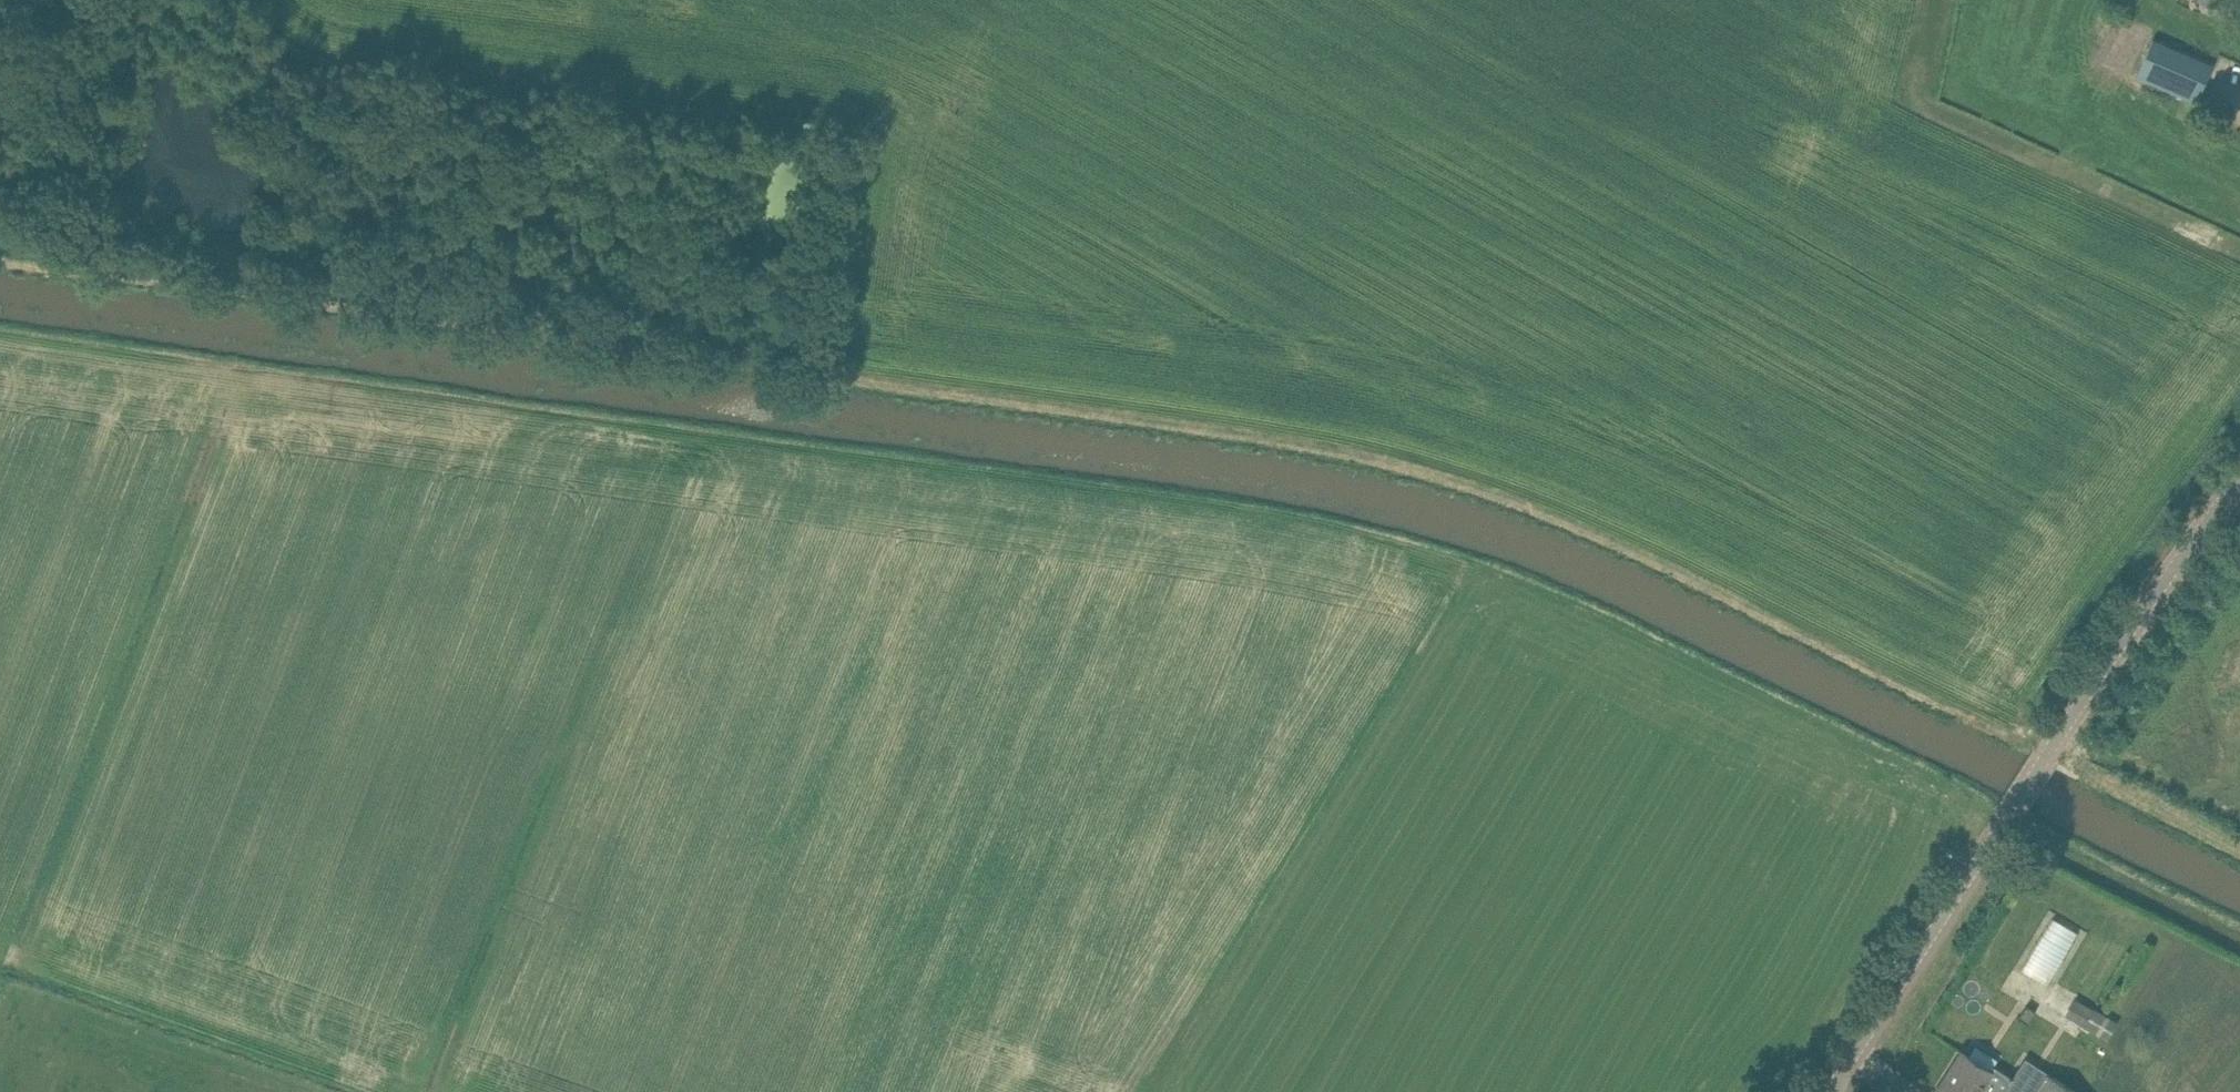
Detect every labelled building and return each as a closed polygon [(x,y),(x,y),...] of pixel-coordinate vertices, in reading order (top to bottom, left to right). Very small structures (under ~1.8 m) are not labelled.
[(2209,77),(2214,66),(2154,40),(2137,78),(2199,104),(2205,90),(2212,93),(2218,81),(2209,77)] [(2075,999),(2066,1015),(2107,1038),(2117,1020),(2096,1008),(2095,1010),(2075,999)] [(2020,1018),(2029,1024),(2037,1011),(2028,1005),(2020,1018)] [(2026,1058),(2014,1077),(1995,1065),(1992,1069),(1963,1051),(1955,1065),(1956,1066),(1940,1091),(2079,1091),(2026,1058)]
